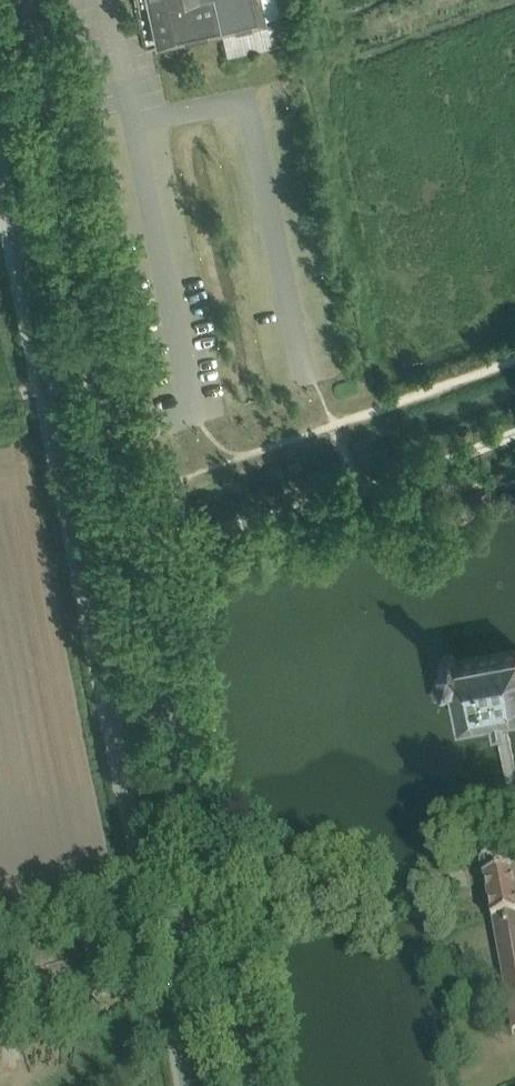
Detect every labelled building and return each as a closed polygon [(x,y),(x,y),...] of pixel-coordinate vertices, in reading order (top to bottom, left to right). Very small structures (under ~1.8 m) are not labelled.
[(134,3),(139,3),(149,0),(159,45),(265,22),(264,18),(281,13),(279,0),(134,0),(134,3)] [(459,657),(452,653),(445,654),(441,660),(442,668),(449,672),(458,721),(492,715),(496,714),(498,726),(503,725),(511,724),(509,711),(514,710),(514,646),(459,657)] [(486,880),(484,880),(484,881),(484,883),(486,883),(487,888),(514,1035),(514,884),(514,876),(487,881),(487,880),(486,880)]
